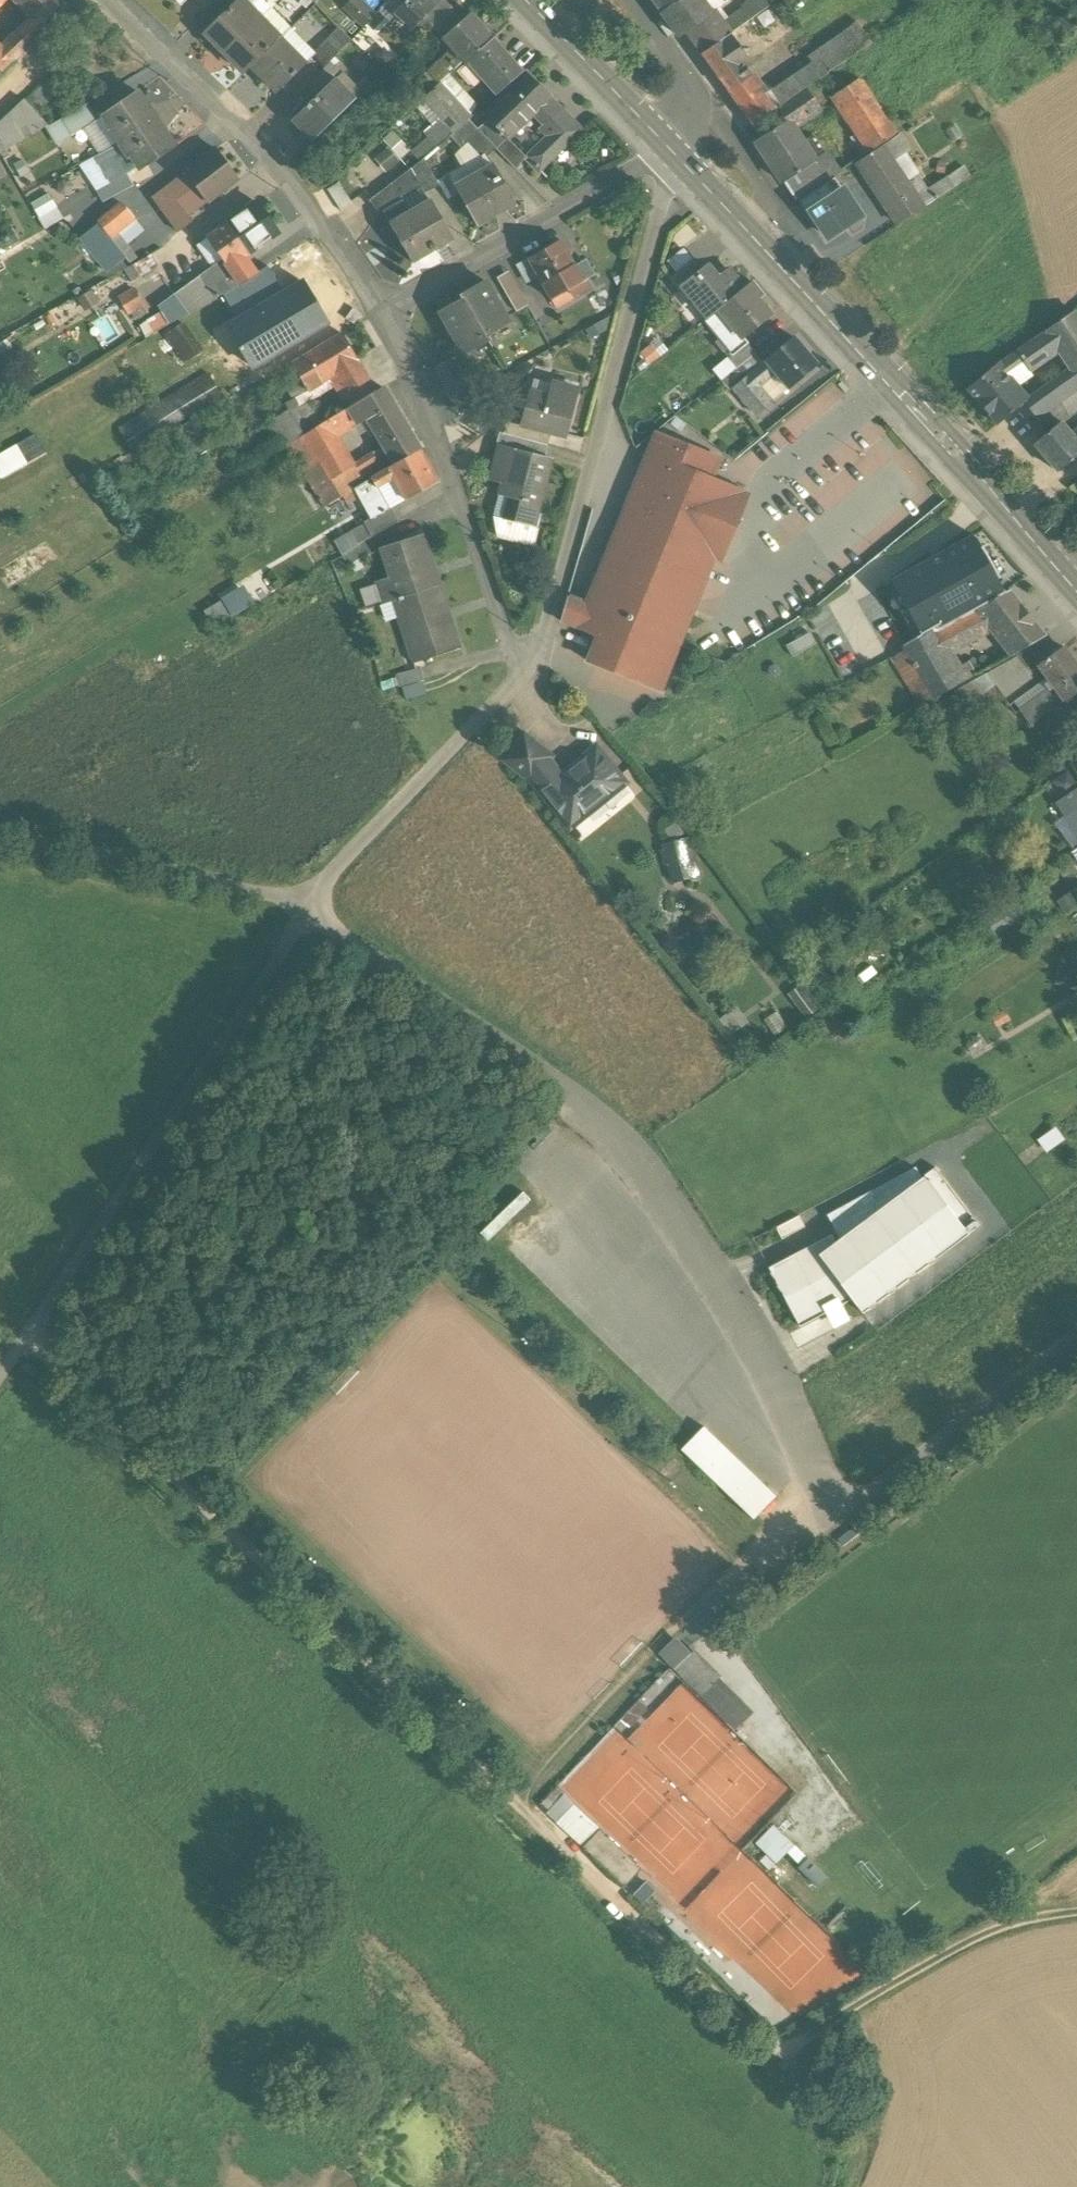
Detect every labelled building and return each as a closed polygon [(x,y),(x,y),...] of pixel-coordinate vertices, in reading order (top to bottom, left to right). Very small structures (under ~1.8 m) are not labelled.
[(34,20),(41,27),(63,5),(58,0),(14,0),(34,20)] [(241,0),(240,0),(205,34),(224,54),(260,19),(241,0)] [(358,0),(351,0),(344,7),(364,27),(374,16),(358,0)] [(405,5),(396,15),(411,29),(422,17),(439,0),(400,0),(405,5)] [(422,17),(432,26),(451,8),(443,0),(439,0),(422,17)] [(660,13),(677,0),(651,0),(660,13)] [(660,13),(679,38),(686,33),(711,13),(710,12),(701,0),(677,0),(660,13)] [(741,7),(742,9),(749,20),(768,7),(764,0),(751,0),(741,7)] [(443,32),(461,16),(453,7),(435,24),(443,32)] [(711,13),(686,33),(701,54),(729,33),(722,23),(713,9),(710,12),(711,13)] [(742,9),(722,23),(729,33),(749,20),(742,9)] [(493,40),(471,16),(444,39),(454,51),(463,63),(465,65),(469,62),(493,40)] [(260,19),(224,54),(244,74),(252,66),(279,39),(260,19)] [(34,20),(1,51),(13,63),(45,31),(41,27),(34,20)] [(812,65),(773,92),(772,90),(762,96),(773,111),(776,109),(805,89),(810,86),(822,78),(870,45),(857,24),(808,58),(812,65)] [(749,60),(729,33),(701,54),(728,91),(748,78),(740,67),(749,60)] [(332,35),(312,55),(325,67),(329,63),(344,47),(332,35)] [(305,66),(279,39),(252,66),(278,93),(305,66)] [(493,40),(469,62),(486,82),(511,60),(493,40)] [(0,52),(0,75),(13,63),(1,51),(0,52)] [(454,51),(429,73),(439,85),(463,63),(454,51)] [(511,60),(486,82),(497,94),(522,72),(511,60)] [(325,67),(306,87),(316,97),(331,82),(332,83),(336,80),(341,75),(329,63),(325,67)] [(550,98),(526,74),(482,115),(486,119),(505,139),(506,140),(531,116),(550,98)] [(53,78),(26,103),(37,114),(64,89),(53,78)] [(748,78),(728,91),(738,104),(754,93),(754,87),(748,78)] [(822,78),(810,86),(816,94),(827,86),(822,78)] [(897,134),(857,79),(848,86),(862,107),(847,119),(869,152),(897,134)] [(316,97),(292,120),(313,141),(355,100),(336,80),(332,83),(331,82),(316,97)] [(444,83),(440,87),(439,85),(422,100),(440,120),(457,105),(443,90),(447,86),(444,83)] [(839,92),(833,97),(847,119),(862,107),(848,86),(839,92)] [(835,87),(829,91),(833,97),(839,92),(835,87)] [(805,89),(776,109),(785,123),(788,121),(793,128),(819,110),(805,89)] [(760,93),(754,93),(738,104),(753,125),(773,111),(762,96),(760,93)] [(138,94),(104,117),(122,143),(153,122),(146,111),(148,109),(138,94)] [(550,98),(531,116),(543,128),(546,125),(561,110),(550,98)] [(24,101),(0,123),(0,154),(46,128),(48,126),(37,114),(26,103),(24,101)] [(88,104),(64,117),(75,135),(86,129),(98,121),(98,120),(88,104)] [(457,105),(440,120),(452,133),(469,118),(457,105)] [(773,111),(753,125),(762,138),(785,123),(776,109),(773,111)] [(561,110),(546,125),(546,131),(549,134),(560,146),(579,127),(561,110)] [(48,126),(46,128),(57,145),(75,135),(64,117),(48,126)] [(104,117),(98,120),(98,121),(86,129),(101,154),(115,148),(122,143),(104,117)] [(505,139),(486,119),(476,129),(495,148),(505,139)] [(762,138),(755,142),(783,184),(815,163),(814,161),(802,142),(796,134),(793,128),(788,121),(785,123),(762,138)] [(153,122),(122,143),(139,169),(141,172),(175,148),(163,132),(161,133),(153,122)] [(376,157),(387,169),(411,149),(395,129),(383,139),(389,146),(376,157)] [(495,148),(476,129),(464,141),(483,160),(495,148)] [(549,134),(537,145),(549,156),(560,146),(549,134)] [(898,135),(882,145),(893,161),(908,151),(898,135)] [(814,161),(823,155),(812,136),(802,142),(814,161)] [(101,154),(93,158),(110,183),(127,174),(127,176),(139,169),(122,143),(115,148),(101,154)] [(537,145),(524,157),(535,169),(549,156),(537,145)] [(893,161),(882,145),(856,162),(896,224),(922,207),(918,200),(906,182),(905,180),(893,161)] [(236,182),(214,152),(184,173),(194,188),(206,204),(236,182)] [(815,163),(783,184),(794,201),(840,172),(828,154),(815,163)] [(110,183),(93,158),(83,164),(100,188),(110,183)] [(439,186),(422,159),(409,170),(421,191),(423,195),(439,186)] [(493,167),(455,189),(477,226),(496,215),(493,211),(513,200),(493,167)] [(409,170),(367,201),(378,216),(382,213),(383,213),(401,202),(421,191),(409,170)] [(194,188),(184,173),(164,187),(174,202),(194,188)] [(100,188),(96,190),(103,203),(133,186),(127,176),(127,174),(110,183),(100,188)] [(924,192),(913,175),(905,180),(906,182),(918,200),(926,195),(924,192)] [(946,177),(928,189),(929,189),(935,199),(952,188),(946,177)] [(828,238),(860,216),(834,179),(802,202),(828,238)] [(354,205),(341,186),(328,195),(341,214),(354,205)] [(174,202),(164,187),(150,197),(175,234),(190,224),(186,218),(174,202)] [(194,188),(174,202),(186,218),(206,204),(194,188)] [(929,189),(924,192),(926,195),(918,200),(922,207),(935,199),(929,189)] [(45,198),(33,205),(40,217),(51,210),(45,198)] [(430,201),(408,214),(401,202),(383,213),(382,213),(389,225),(389,226),(411,264),(430,252),(431,254),(437,251),(435,249),(452,239),(430,201)] [(122,205),(98,225),(110,240),(118,234),(134,221),(122,205)] [(277,235),(255,205),(225,227),(246,257),(277,235)] [(40,217),(38,217),(45,229),(63,219),(56,207),(51,210),(40,217)] [(134,221),(118,234),(127,246),(144,232),(134,221)] [(110,240),(98,225),(81,238),(107,271),(124,257),(110,240)] [(246,257),(225,227),(207,240),(225,266),(238,285),(238,286),(239,287),(258,276),(257,275),(245,257),(246,257)] [(0,237),(0,245),(3,251),(19,241),(13,230),(0,237)] [(118,234),(110,240),(124,257),(129,264),(137,258),(127,246),(118,234)] [(583,281),(560,240),(528,259),(528,260),(537,276),(551,300),(569,289),(583,281)] [(150,256),(132,267),(139,279),(157,267),(150,256)] [(528,260),(517,267),(526,282),(537,276),(528,260)] [(693,260),(670,279),(680,291),(685,287),(684,286),(702,271),(693,260)] [(225,266),(204,281),(217,299),(238,285),(225,266)] [(224,295),(239,320),(284,293),(269,267),(257,275),(258,276),(239,287),(238,286),(225,294),(224,295)] [(718,279),(708,267),(702,271),(684,286),(685,287),(709,317),(719,309),(744,289),(729,270),(718,279)] [(521,294),(508,272),(497,278),(509,301),(521,294)] [(201,277),(174,295),(179,303),(187,314),(189,316),(217,299),(204,281),(201,277)] [(228,327),(253,369),(328,324),(303,282),(284,293),(239,320),(230,326),(228,327)] [(509,322),(486,282),(461,297),(463,300),(464,300),(485,336),(509,322)] [(744,289),(719,309),(732,325),(743,339),(744,338),(773,315),(771,313),(770,314),(759,299),(763,296),(752,282),(744,289)] [(569,289),(551,300),(556,308),(571,299),(569,295),(572,294),(569,289)] [(143,306),(134,290),(118,300),(127,315),(143,306)] [(527,306),(521,294),(509,301),(516,312),(527,306)] [(485,336),(464,300),(463,300),(440,314),(462,354),(487,340),(485,336)] [(179,303),(162,313),(170,325),(187,314),(179,303)] [(732,325),(719,309),(709,317),(722,332),(732,325)] [(1045,332),(1058,351),(1070,368),(1076,378),(1076,316),(1074,312),(1045,332)] [(162,313),(147,322),(154,334),(170,325),(162,313)] [(202,351),(182,323),(165,336),(185,363),(202,351)] [(722,332),(718,335),(734,355),(749,343),(744,338),(743,339),(732,325),(722,332)] [(1045,332),(1016,352),(1022,361),(1029,371),(1058,351),(1045,332)] [(342,335),(340,336),(340,337),(292,365),(297,374),(308,393),(331,380),(358,363),(342,335)] [(816,365),(792,337),(764,361),(773,373),(788,389),(816,365)] [(1016,352),(996,366),(1004,376),(1022,361),(1016,352)] [(753,355),(720,381),(728,392),(732,389),(732,388),(747,375),(761,363),(753,355)] [(761,363),(747,375),(757,387),(773,373),(764,361),(761,363)] [(1022,361),(1004,376),(1011,385),(1029,371),(1022,361)] [(358,363),(331,380),(333,385),(340,397),(368,380),(358,363)] [(1004,376),(996,366),(967,389),(997,425),(1024,402),(1025,401),(1011,385),(1004,376)] [(1024,402),(1035,418),(1060,401),(1076,389),(1076,378),(1070,368),(1025,401),(1024,402)] [(194,372),(176,383),(180,391),(199,380),(194,372)] [(297,374),(283,383),(294,402),(308,393),(297,374)] [(180,391),(118,428),(131,450),(220,397),(207,375),(199,380),(180,391)] [(747,375),(732,388),(732,389),(756,416),(771,403),(757,387),(747,375)] [(308,393),(294,402),(298,409),(309,402),(308,401),(333,385),(331,380),(308,393)] [(368,380),(340,397),(347,410),(375,393),(368,380)] [(578,391),(550,384),(547,398),(528,394),(520,424),(520,426),(551,434),(566,438),(578,391)] [(333,385),(308,401),(309,402),(323,425),(327,423),(347,410),(340,397),(333,385)] [(463,397),(457,385),(445,392),(452,403),(463,397)] [(375,393),(347,410),(357,425),(358,426),(367,421),(383,448),(408,433),(382,389),(375,393)] [(1060,401),(1065,411),(1068,415),(1076,409),(1076,389),(1060,401)] [(1060,401),(1035,418),(1042,427),(1065,411),(1060,401)] [(323,425),(309,402),(298,409),(289,414),(303,437),(323,425)] [(210,410),(167,436),(185,466),(229,440),(210,410)] [(347,410),(327,423),(336,437),(357,425),(347,410)] [(289,414),(272,424),(286,448),(302,438),(303,437),(289,414)] [(551,434),(520,426),(520,424),(506,420),(502,433),(548,446),(551,434)] [(1033,444),(1057,472),(1076,455),(1076,442),(1072,437),(1059,421),(1033,444)] [(303,437),(302,438),(319,465),(344,450),(336,437),(327,423),(323,425),(303,437)] [(50,426),(10,448),(21,467),(61,445),(50,426)] [(502,433),(497,432),(493,447),(498,449),(499,447),(545,459),(548,446),(502,433)] [(656,434),(648,454),(648,453),(647,455),(648,455),(639,475),(638,477),(639,477),(630,497),(629,498),(630,499),(621,519),(620,520),(621,521),(613,541),(612,541),(611,542),(612,542),(604,563),(603,563),(603,564),(595,585),(594,585),(594,586),(587,605),(583,603),(584,600),(583,600),(582,603),(569,598),(570,594),(569,596),(567,596),(566,597),(567,597),(561,619),(560,619),(560,621),(561,621),(579,628),(580,629),(580,628),(599,636),(589,660),(588,660),(587,661),(589,662),(589,661),(598,665),(597,665),(599,666),(599,665),(613,671),(613,672),(614,672),(628,677),(628,678),(629,678),(643,683),(643,684),(644,684),(659,690),(658,690),(660,691),(660,689),(668,668),(669,668),(670,667),(669,667),(677,646),(678,646),(678,645),(686,624),(687,624),(687,623),(695,602),(696,602),(696,601),(704,580),(705,580),(705,579),(713,558),(714,559),(714,557),(722,536),(723,537),(723,535),(731,515),(732,515),(732,513),(731,513),(740,492),(741,492),(741,491),(740,490),(740,491),(725,485),(726,484),(724,484),(710,479),(718,460),(719,460),(719,458),(718,458),(703,452),(702,451),(702,452),(688,446),(687,445),(687,446),(673,440),(672,439),(672,440),(657,434),(658,433),(656,432),(656,434)] [(408,433),(383,448),(393,465),(419,450),(408,433)] [(319,465),(302,438),(286,448),(324,508),(340,498),(330,481),(319,465)] [(545,459),(499,447),(498,449),(490,481),(501,484),(498,496),(509,499),(504,520),(538,529),(542,516),(537,515),(551,461),(545,459)] [(0,454),(0,479),(21,467),(10,448),(0,454)] [(383,448),(353,466),(354,467),(356,471),(363,483),(372,478),(387,468),(393,465),(383,448)] [(344,450),(319,465),(330,481),(348,470),(354,467),(353,466),(344,450)] [(393,465),(387,468),(392,477),(397,486),(392,488),(400,503),(437,484),(419,450),(393,465)] [(387,468),(372,478),(376,487),(377,487),(392,477),(387,468)] [(348,470),(330,481),(340,498),(343,496),(355,488),(363,483),(356,471),(350,474),(348,470)] [(372,478),(363,483),(370,497),(374,494),(372,490),(376,487),(372,478)] [(363,483),(355,488),(359,495),(372,518),(364,523),(365,525),(372,537),(397,522),(377,487),(376,487),(372,490),(374,494),(370,497),(363,483)] [(355,488),(343,496),(347,502),(359,495),(355,488)] [(504,520),(494,518),(494,517),(493,517),(492,518),(493,518),(497,537),(534,547),(538,529),(504,520)] [(365,525),(350,534),(357,545),(363,542),(372,537),(365,525)] [(350,534),(334,543),(341,555),(357,545),(350,534)] [(972,536),(890,583),(921,637),(929,632),(930,631),(939,631),(977,609),(1005,594),(996,579),(999,577),(982,547),(979,549),(972,536)] [(421,538),(381,551),(390,580),(381,583),(388,605),(397,601),(416,661),(408,664),(409,665),(458,651),(421,538)] [(0,569),(0,578),(8,589),(58,560),(46,542),(0,569)] [(357,545),(341,555),(348,567),(357,561),(370,554),(363,542),(357,545)] [(357,561),(349,566),(354,575),(362,570),(357,561)] [(1005,594),(977,609),(986,622),(999,641),(1032,622),(1009,591),(1005,594)] [(220,603),(205,612),(212,623),(227,614),(220,603)] [(977,609),(939,631),(930,631),(929,632),(943,656),(973,638),(970,633),(986,622),(977,609)] [(1032,622),(999,641),(1009,656),(1043,637),(1032,622)] [(588,640),(568,632),(566,639),(585,647),(588,640)] [(943,656),(929,632),(921,637),(902,647),(905,650),(927,687),(935,699),(959,685),(954,675),(943,656)] [(927,687),(905,650),(891,659),(913,696),(927,687)] [(1063,650),(1039,668),(1053,687),(1064,701),(1064,702),(1076,692),(1076,669),(1063,650)] [(1018,655),(987,673),(995,684),(1000,690),(1028,669),(1018,655)] [(974,676),(966,664),(956,669),(954,675),(959,685),(974,676)] [(1028,669),(1000,690),(1006,698),(1035,677),(1028,669)] [(419,670),(393,677),(397,689),(421,683),(419,670)] [(987,673),(956,690),(967,705),(995,684),(987,673)] [(1053,687),(1021,712),(1031,726),(1064,701),(1053,687)] [(551,757),(525,735),(505,759),(531,781),(548,761),(551,757)] [(568,771),(561,777),(548,761),(532,780),(564,820),(575,811),(581,818),(624,783),(596,748),(580,761),(579,760),(567,769),(568,771)] [(1053,805),(1076,839),(1076,788),(1053,805)] [(691,843),(665,849),(674,885),(700,879),(691,843)] [(1058,901),(1067,914),(1076,907),(1076,898),(1072,891),(1058,901)] [(1020,919),(1009,903),(983,920),(993,937),(1020,919)] [(819,1010),(800,987),(790,995),(810,1018),(819,1010)] [(746,1021),(736,1008),(720,1019),(729,1033),(746,1021)] [(785,1028),(776,1015),(767,1022),(777,1035),(785,1028)] [(978,1226),(934,1168),(924,1175),(967,1234),(978,1226)] [(828,1216),(840,1238),(921,1178),(915,1169),(828,1216)] [(967,1234),(924,1175),(921,1178),(840,1238),(835,1242),(818,1255),(851,1299),(861,1313),(868,1308),(877,1304),(876,1302),(888,1293),(897,1289),(896,1287),(908,1279),(916,1275),(916,1273),(927,1264),(936,1260),(935,1258),(967,1234)] [(799,1214),(779,1226),(785,1236),(805,1223),(799,1214)] [(831,1235),(768,1268),(771,1272),(769,1273),(775,1281),(777,1285),(776,1287),(782,1294),(799,1327),(830,1310),(827,1306),(837,1301),(839,1305),(851,1299),(818,1255),(835,1242),(831,1235)] [(773,1495),(702,1427),(680,1449),(752,1518),(773,1495)] [(677,1636),(658,1655),(736,1729),(754,1709),(677,1636)] [(792,1845),(773,1826),(754,1845),(774,1864),(792,1845)] [(619,1852),(597,1831),(581,1847),(623,1886),(634,1875),(615,1857),(619,1852)]
